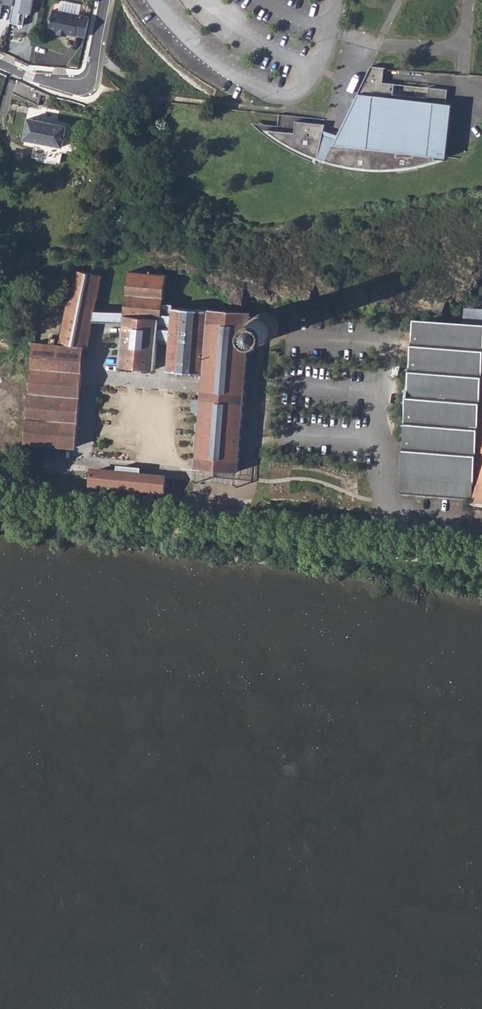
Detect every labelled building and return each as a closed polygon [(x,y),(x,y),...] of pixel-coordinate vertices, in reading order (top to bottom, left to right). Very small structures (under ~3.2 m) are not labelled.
[(3,20),(6,4),(14,6),(15,0),(0,0),(0,19),(3,20)] [(14,6),(11,23),(25,25),(27,13),(32,14),(35,0),(15,0),(14,6)] [(76,34),(85,36),(89,17),(52,10),(48,30),(57,32),(57,33),(67,35),(67,34),(75,36),(76,34)] [(309,155),(317,157),(325,160),(344,165),(359,168),(373,169),(393,169),(401,168),(421,164),(434,161),(433,159),(433,156),(445,157),(451,104),(445,104),(446,90),(428,87),(427,98),(393,94),(393,83),(382,82),(384,68),(377,67),(372,67),(337,135),(335,139),(324,134),(324,130),(324,124),(295,121),(294,132),(276,130),(272,129),(268,132),(280,140),(301,151),(309,155)] [(315,162),(317,157),(309,155),(301,151),(280,140),(268,132),(272,129),(276,130),(294,132),(295,121),(324,124),(325,119),(279,113),(277,125),(252,123),(261,131),(273,141),(293,153),(302,157),(315,162)] [(28,117),(23,138),(62,148),(63,146),(76,149),(81,132),(67,128),(68,126),(28,117)] [(329,132),(324,130),(324,134),(335,139),(337,135),(329,132)] [(62,329),(89,335),(92,323),(94,311),(102,277),(74,271),(62,329)] [(124,325),(120,366),(156,370),(158,342),(171,343),(169,371),(205,374),(210,310),(174,308),(174,304),(165,303),(166,276),(129,272),(125,312),(94,311),(92,323),(124,325)] [(239,472),(251,314),(210,310),(205,374),(197,469),(239,472)] [(251,327),(251,331),(251,334),(252,336),(253,338),(256,340),(260,343),(265,344),(268,343),(272,341),(275,338),(277,335),(278,331),(278,328),(278,325),(276,322),(274,320),(272,318),(267,316),(265,316),(261,316),(259,317),(255,319),(253,321),(252,324),(251,327)] [(400,497),(472,502),(472,509),(481,510),(481,332),(412,326),(404,441),(400,497)] [(89,335),(62,329),(59,345),(87,348),(89,335)] [(34,353),(25,444),(77,449),(87,348),(59,345),(35,342),(34,353)] [(91,489),(166,497),(168,478),(93,471),(91,489)]
